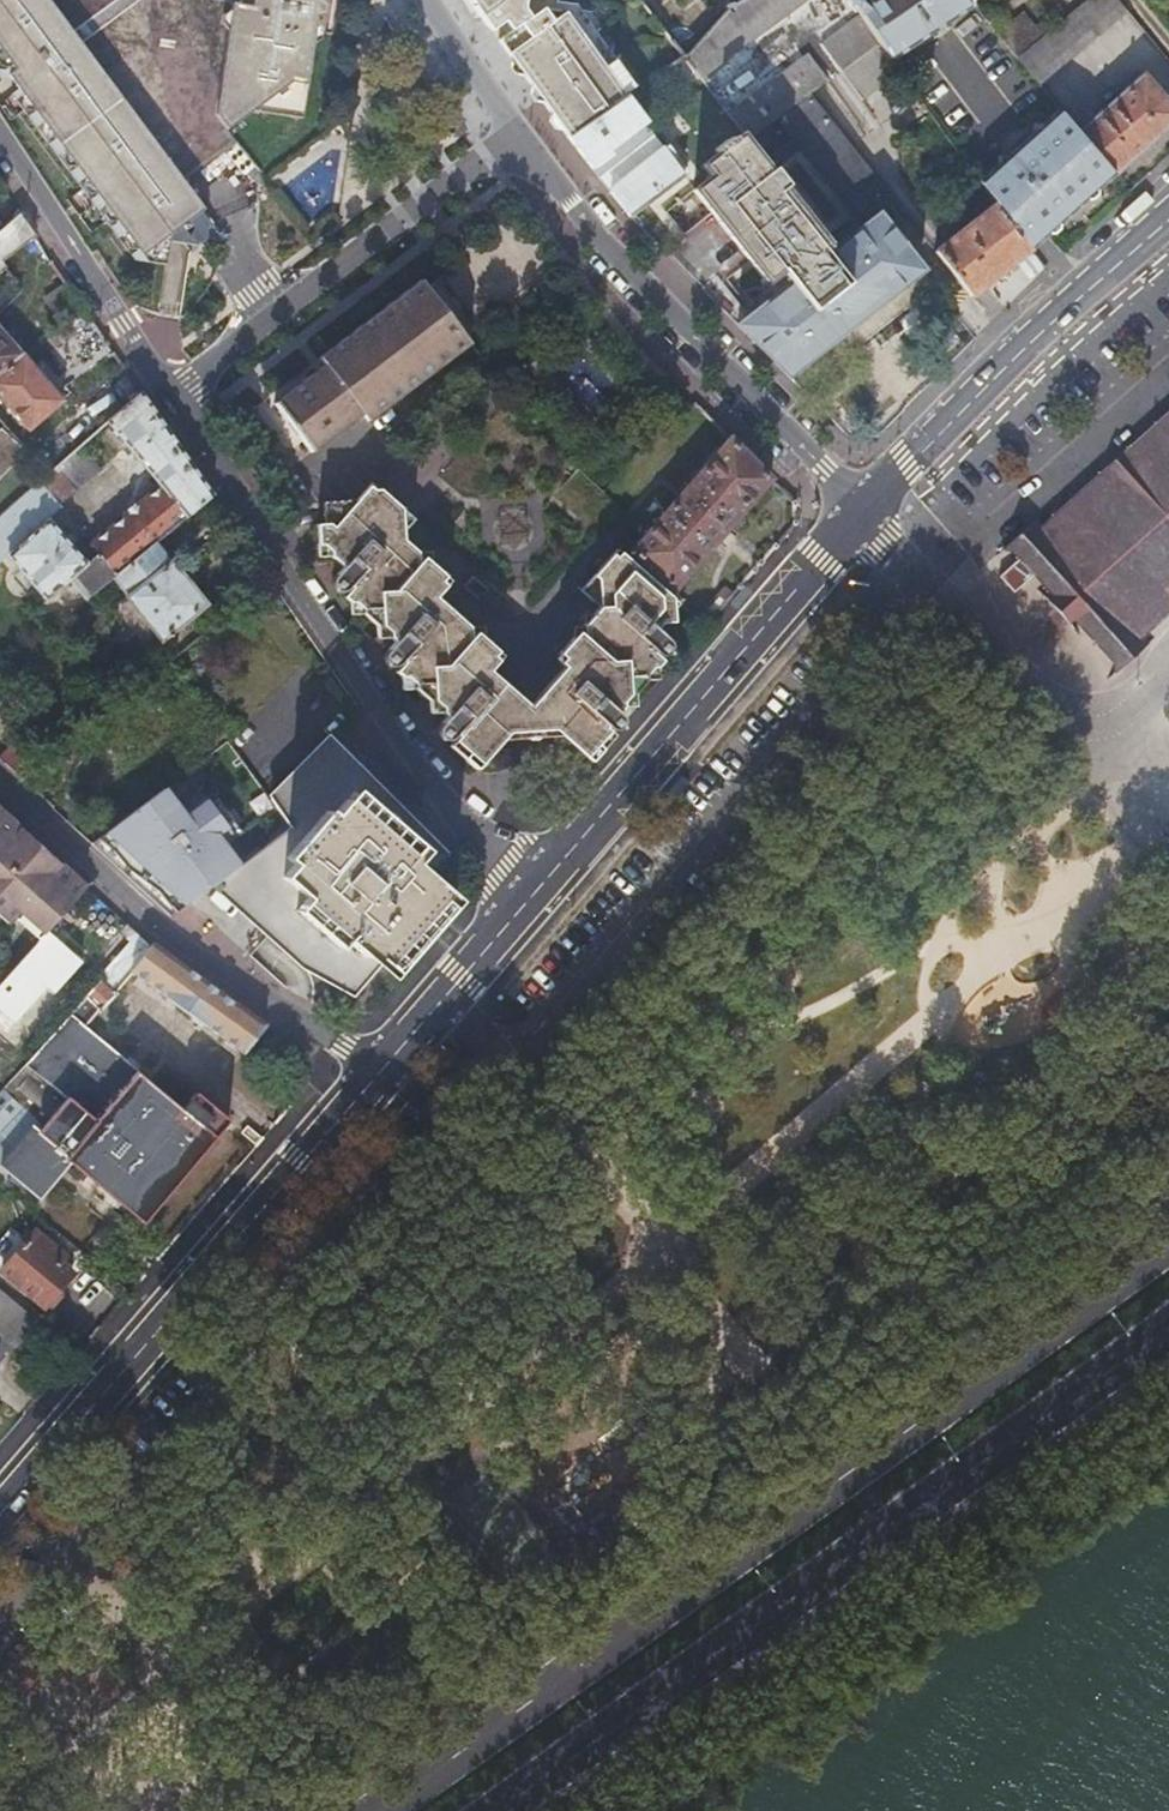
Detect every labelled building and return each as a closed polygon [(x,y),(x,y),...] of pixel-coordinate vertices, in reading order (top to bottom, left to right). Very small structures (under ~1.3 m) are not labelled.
[(4,71),(13,84),(6,89),(126,258),(156,264),(163,232),(196,207),(177,180),(103,76),(77,40),(49,0),(0,0),(0,74),(4,71)] [(77,40),(103,76),(177,180),(231,140),(223,128),(212,113),(229,0),(49,0),(77,40)] [(212,113),(223,128),(241,115),(242,106),(299,113),(313,27),(304,26),(306,12),(314,13),(316,0),(229,0),(212,113)] [(477,5),(487,22),(493,26),(497,27),(499,26),(507,21),(511,27),(544,7),(545,0),(473,0),(477,5)] [(566,136),(566,137),(585,161),(605,146),(603,143),(640,114),(634,106),(655,90),(665,104),(701,78),(704,82),(717,73),(715,71),(725,62),(723,59),(804,0),(752,0),(734,13),(683,55),(645,80),(566,136)] [(683,55),(734,13),(752,0),(640,0),(683,55)] [(971,1),(970,0),(858,0),(852,5),(860,16),(889,61),(971,2),(971,1)] [(1028,73),(1039,87),(1133,18),(1118,0),(1094,0),(1016,58),(1028,73)] [(558,121),(566,136),(645,80),(640,74),(634,79),(578,3),(554,19),(544,7),(511,27),(513,29),(500,39),(558,121)] [(313,27),(314,13),(306,12),(304,26),(313,27)] [(898,74),(889,61),(860,16),(819,45),(861,101),(898,74)] [(728,112),(739,126),(750,141),(827,84),(805,55),(728,112)] [(1112,173),(1168,122),(1168,106),(1142,76),(1075,131),(1112,173)] [(1114,175),(1112,173),(1075,131),(1058,110),(1031,135),(1023,135),(1010,148),(1010,154),(995,169),(1013,191),(1046,236),(1114,175)] [(717,138),(703,119),(691,129),(705,147),(717,138)] [(740,136),(736,138),(733,141),(732,139),(714,152),(717,156),(703,167),(711,177),(693,191),(719,225),(741,253),(766,285),(778,276),(786,286),(735,325),(784,374),(819,348),(831,362),(894,314),(883,300),(918,272),(877,217),(830,252),(740,136)] [(666,151),(609,192),(613,197),(670,156),(666,151)] [(657,227),(640,209),(684,175),(670,156),(613,197),(626,214),(647,236),(657,227)] [(1031,250),(1046,236),(1013,191),(995,169),(980,183),(995,203),(1031,250)] [(995,203),(965,228),(935,252),(972,297),(1031,250),(995,203)] [(0,229),(0,263),(33,235),(19,214),(1,228),(0,229)] [(730,261),(741,253),(719,225),(708,234),(730,261)] [(471,345),(420,282),(318,360),(323,366),(272,406),(312,457),(363,419),(368,425),(471,345)] [(22,355),(3,332),(0,329),(0,374),(22,355)] [(0,374),(0,394),(29,427),(61,400),(22,355),(0,374)] [(169,564),(153,545),(213,496),(141,390),(105,421),(160,488),(92,544),(100,552),(87,563),(49,520),(63,507),(63,504),(100,469),(79,445),(0,515),(0,547),(44,599),(65,582),(91,615),(110,600),(106,595),(116,587),(126,598),(169,564)] [(1047,508),(1000,551),(1007,558),(1019,547),(1049,579),(1044,584),(1086,631),(1091,626),(1120,659),(1107,671),(1112,677),(1160,635),(1155,629),(1168,616),(1168,414),(1054,516),(1047,508)] [(14,439),(2,427),(0,430),(0,479),(27,450),(14,439)] [(649,568),(673,589),(675,591),(772,479),(730,437),(631,552),(649,568)] [(326,505),(328,549),(345,564),(338,572),(352,585),(345,594),(396,640),(390,647),(404,659),(395,669),(420,691),(447,716),(442,722),(457,735),(450,744),(477,768),(501,740),(521,716),(521,698),(490,670),(501,658),(495,652),(497,648),(439,595),(453,577),(402,531),(386,518),(400,502),(378,480),(356,503),(326,505)] [(416,515),(400,502),(386,518),(402,531),(416,515)] [(590,760),(611,737),(614,733),(605,725),(623,704),(609,686),(629,672),(640,685),(662,659),(653,652),(667,635),(658,627),(675,607),(674,596),(670,592),(673,589),(649,568),(646,572),(621,548),(615,555),(613,552),(589,580),(607,597),(600,606),(560,653),(564,657),(561,662),(566,666),(538,698),(539,714),(562,735),(590,760)] [(170,562),(169,564),(126,598),(126,599),(162,642),(206,603),(170,562)] [(581,590),(600,606),(607,597),(589,580),(581,590)] [(724,585),(718,594),(728,603),(735,595),(724,585)] [(629,672),(609,686),(623,704),(640,685),(629,672)] [(501,740),(562,735),(539,714),(538,698),(521,716),(501,740)] [(0,759),(0,761),(23,782),(47,762),(21,737),(0,759)] [(172,918),(216,885),(227,876),(291,827),(270,799),(226,739),(186,770),(231,828),(143,892),(172,918)] [(227,876),(216,885),(303,967),(349,991),(378,961),(383,965),(445,893),(426,876),(444,855),(328,739),(270,799),(291,827),(227,876)] [(45,931),(85,887),(0,812),(0,916),(8,924),(14,917),(20,910),(45,931)] [(20,910),(14,917),(39,939),(45,931),(20,910)] [(0,982),(0,1012),(11,1022),(43,987),(50,993),(78,962),(45,931),(39,939),(3,978),(0,982)] [(115,996),(134,974),(132,973),(148,947),(132,931),(125,939),(128,941),(95,978),(115,996)] [(132,973),(134,974),(242,1052),(263,1026),(152,943),(148,947),(132,973)] [(182,1111),(85,1030),(115,996),(95,978),(93,977),(0,1084),(0,1164),(39,1196),(70,1160),(142,1220),(213,1136),(216,1138),(229,1122),(196,1094),(182,1111)] [(57,1289),(64,1281),(71,1273),(58,1262),(63,1256),(34,1232),(0,1271),(46,1311),(62,1293),(57,1289)] [(10,1347),(33,1320),(0,1292),(0,1338),(10,1347)]
